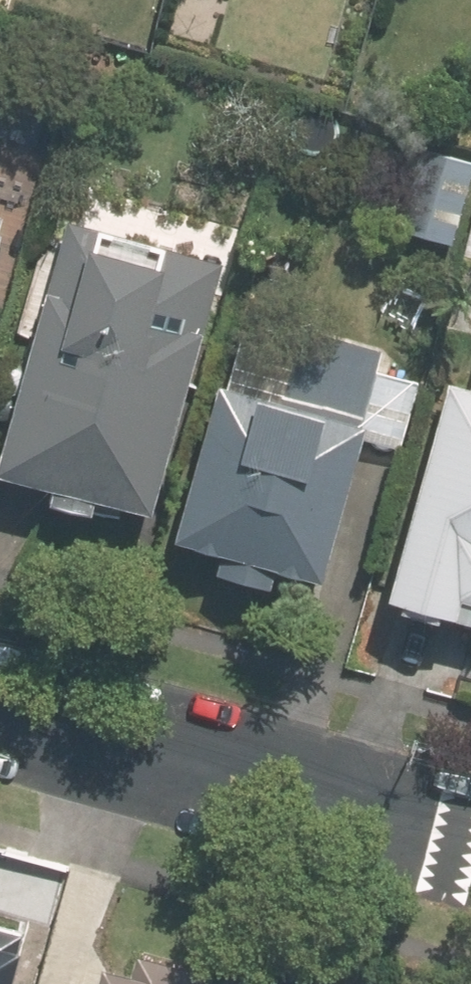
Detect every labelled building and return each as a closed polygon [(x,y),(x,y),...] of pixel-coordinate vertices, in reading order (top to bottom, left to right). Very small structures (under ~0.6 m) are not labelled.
[(417,149),(409,181),(468,196),(470,183),(470,163),(417,149)] [(91,504),(146,519),(218,266),(64,222),(0,446),(0,477),(46,490),(41,506),(86,519),(91,504)] [(314,588),(360,434),(401,446),(418,389),(371,375),(379,348),(292,322),(287,342),(241,329),(222,390),(213,387),(167,543),(215,557),(210,576),(265,593),(270,576),(314,588)] [(465,392),(444,386),(379,601),(470,628),(470,371),(465,392)] [(21,936),(0,930),(0,983),(8,983),(21,936)] [(210,978),(131,956),(125,977),(93,968),(88,983),(208,983),(210,978)]
